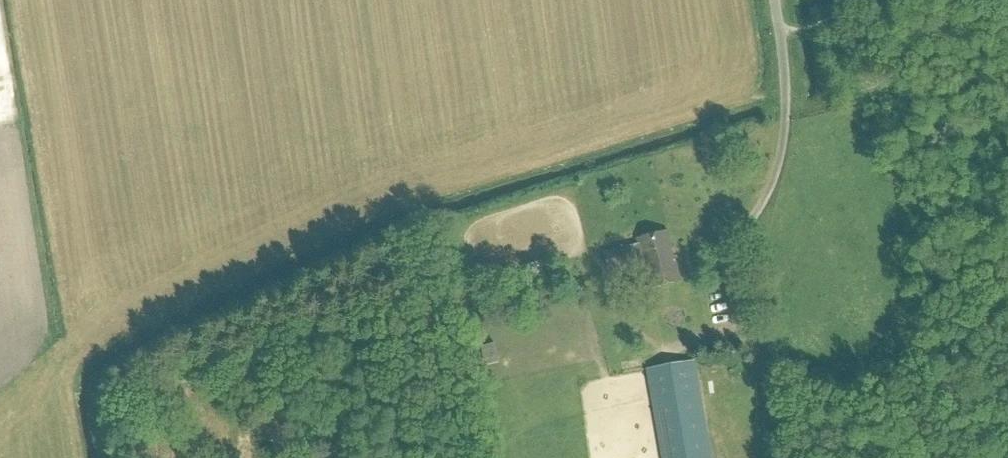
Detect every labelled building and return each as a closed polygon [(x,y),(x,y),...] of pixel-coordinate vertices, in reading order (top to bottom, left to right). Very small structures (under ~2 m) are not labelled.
[(680,281),(667,231),(635,239),(637,246),(630,248),(630,245),(604,252),(609,270),(634,263),(633,259),(641,257),(649,288),(680,281)] [(661,457),(710,457),(692,363),(645,372),(661,457)]
